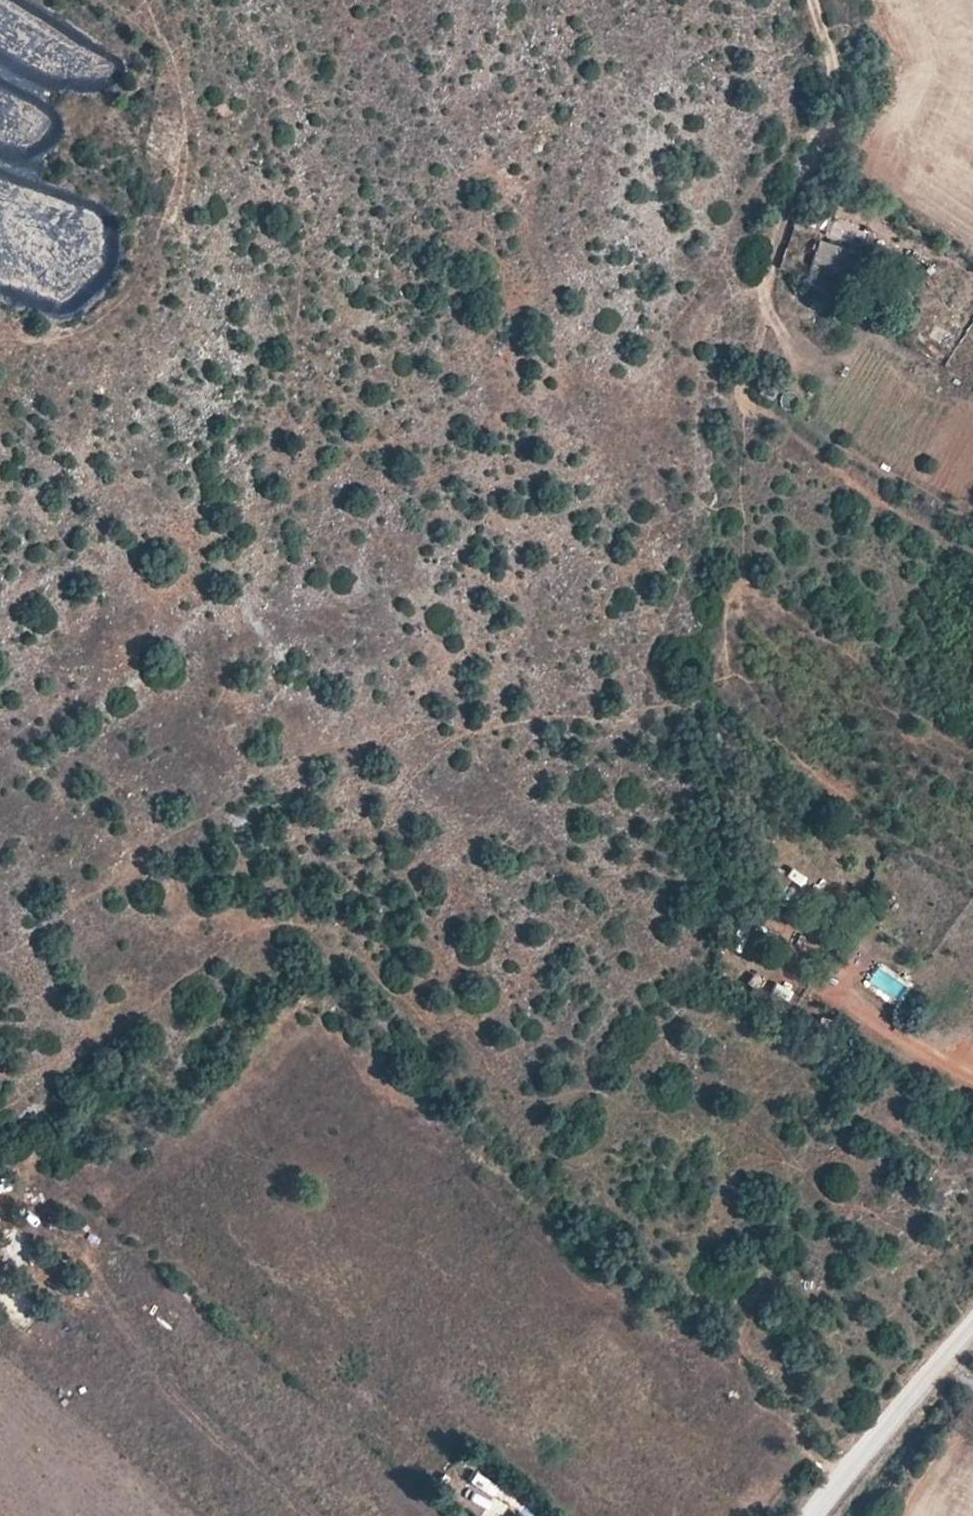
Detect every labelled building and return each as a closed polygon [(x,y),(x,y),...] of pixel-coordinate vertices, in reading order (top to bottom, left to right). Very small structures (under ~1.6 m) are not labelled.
[(814,269),(827,272),(834,246),(831,245),(834,233),(827,228),(825,228),(814,269)] [(757,891),(770,901),(782,886),(769,875),(757,891)] [(867,981),(895,996),(903,981),(875,967),(867,981)]
